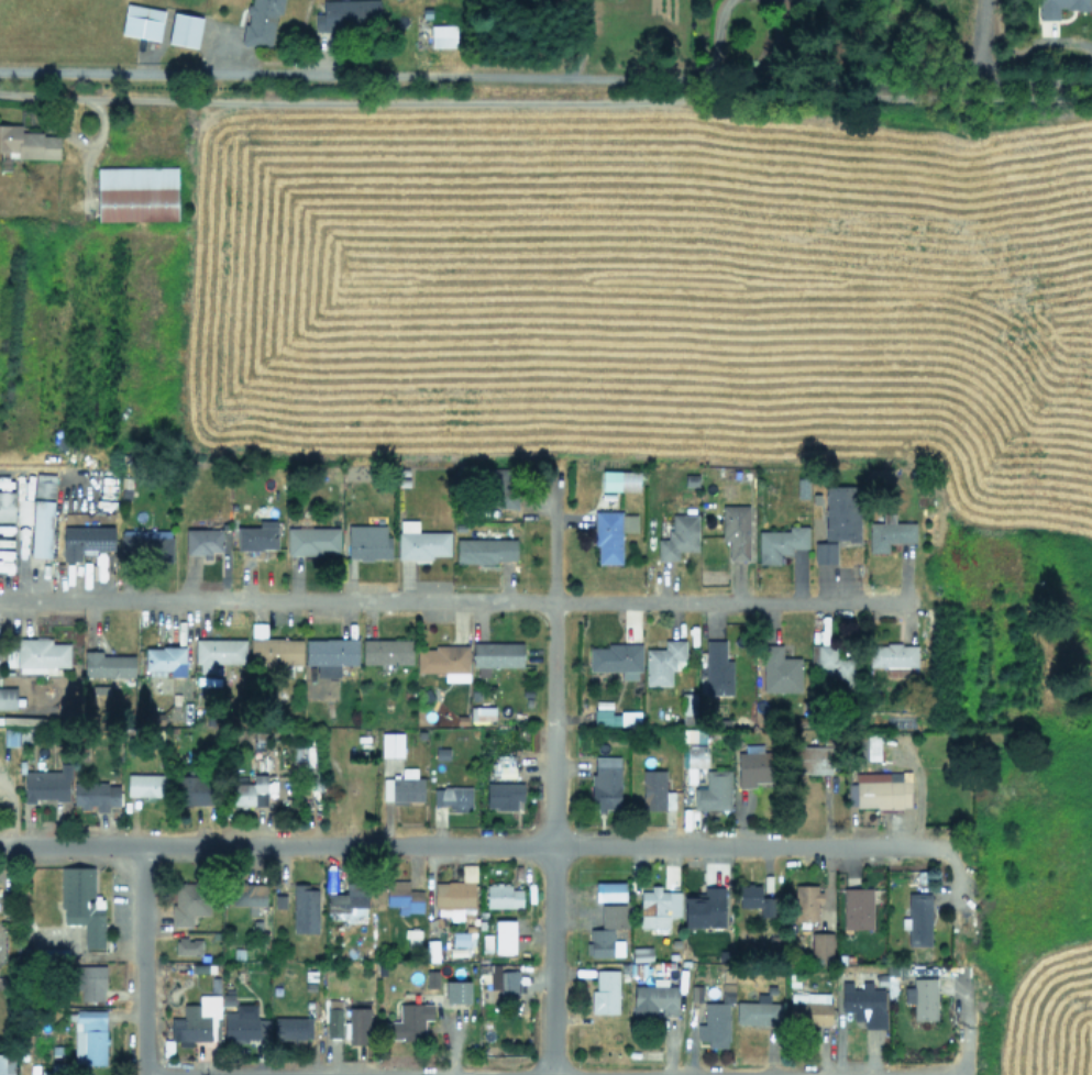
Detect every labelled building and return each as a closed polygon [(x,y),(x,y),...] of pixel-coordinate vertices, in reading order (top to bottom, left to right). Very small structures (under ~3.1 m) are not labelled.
[(269,48),(276,12),(281,13),(283,0),(249,0),(242,44),(269,48)] [(322,1),(322,13),(314,13),(315,29),(379,27),(378,0),(341,0),(322,1)] [(1057,19),(1057,9),(1087,9),(1087,0),(1037,0),(1037,19),(1057,19)] [(164,10),(126,3),(120,33),(158,41),(164,10)] [(167,42),(196,48),(202,18),(173,12),(167,42)] [(455,25),(430,25),(431,46),(455,46),(455,25)] [(97,221),(177,220),(176,166),(96,168),(97,221)] [(601,490),(638,491),(638,471),(601,470),(601,490)] [(35,473),(30,556),(48,557),(54,474),(35,473)] [(858,485),(824,486),(825,541),(859,540),(858,485)] [(13,520),(13,496),(13,490),(0,490),(0,520),(13,520)] [(32,499),(31,522),(15,521),(16,498),(32,499)] [(749,506),(722,505),(721,540),(728,540),(728,560),(748,560),(749,506)] [(621,563),(621,532),(636,531),(636,511),(594,512),(595,563),(621,563)] [(868,552),(887,552),(888,542),(915,542),(915,522),(894,522),(894,512),(882,512),(882,522),(868,522),(868,552)] [(678,560),(678,550),(696,550),(697,514),(671,514),(671,539),(657,539),(657,559),(678,560)] [(276,549),(276,520),(258,520),(259,527),(236,527),(237,550),(276,549)] [(449,531),(417,531),(417,520),(398,520),(398,560),(430,559),(430,555),(449,555),(449,531)] [(63,527),(63,561),(80,561),(80,554),(95,553),(95,551),(113,550),(113,525),(63,527)] [(347,525),(347,560),(391,559),(390,536),(385,536),(385,525),(347,525)] [(758,564),(778,564),(778,554),(791,554),(791,548),(807,548),(807,525),(788,525),(788,531),(758,530),(758,564)] [(339,527),(286,527),(286,553),(339,553),(339,527)] [(171,529),(120,530),(120,558),(171,557),(171,529)] [(202,558),(210,558),(210,551),(221,551),(221,529),(185,529),(185,553),(202,553),(202,558)] [(516,539),(455,538),(455,562),(516,562),(516,539)] [(836,542),(815,542),(814,562),(835,563),(836,542)] [(16,672),(44,672),(44,666),(69,667),(69,643),(51,643),(51,638),(17,638),(16,672)] [(199,672),(214,673),(214,663),(245,663),(246,639),(195,638),(195,663),(199,663),(199,672)] [(302,639),(250,638),(249,663),(301,664),(302,639)] [(357,665),(357,639),(305,638),(304,665),(316,665),(316,676),(339,677),(339,664),(357,665)] [(411,639),(361,639),(361,664),(411,664),(411,639)] [(685,640),(664,639),(664,649),(645,648),(644,685),(670,686),(670,669),(675,669),(675,660),(685,660),(685,640)] [(732,694),(732,659),(725,659),(725,640),(705,640),(705,694),(732,694)] [(522,666),(522,642),(472,642),(472,667),(476,667),(476,677),(489,677),(489,666),(522,666)] [(640,643),(606,643),(606,647),(589,647),(589,671),(623,671),(623,679),(633,679),(633,677),(640,677),(640,643)] [(867,665),(916,667),(917,645),(868,643),(867,665)] [(763,691),(800,691),(800,657),(782,658),(781,644),(762,644),(763,691)] [(468,645),(433,645),(433,649),(416,648),(416,672),(444,672),(444,681),(468,681),(468,645)] [(817,668),(824,668),(824,683),(852,683),(852,658),(835,658),(835,645),(816,645),(817,668)] [(145,647),(145,669),(169,669),(169,676),(184,676),(184,647),(145,647)] [(134,656),(101,655),(101,651),(84,650),(83,676),(134,676),(134,656)] [(14,708),(0,708),(0,688),(14,688),(14,708)] [(695,693),(681,693),(681,713),(695,714),(695,693)] [(639,725),(639,712),(611,711),(611,700),(594,700),(594,725),(639,725)] [(469,720),(493,720),(494,707),(470,706),(469,720)] [(3,729),(3,745),(16,745),(16,729),(3,729)] [(683,767),(705,767),(705,743),(705,729),(682,729),(683,767)] [(380,732),(380,756),(401,756),(401,732),(380,732)] [(879,734),(879,760),(865,760),(865,734),(879,734)] [(830,744),(830,774),(806,773),(806,772),(787,772),(787,744),(830,744)] [(434,747),(449,747),(449,760),(434,760),(434,747)] [(774,751),(775,780),(753,782),(753,786),(738,787),(737,753),(774,751)] [(497,755),(514,754),(515,777),(497,778),(497,774),(492,775),(490,763),(497,763),(497,755)] [(594,754),(620,755),(619,806),(604,806),(604,812),(597,812),(598,806),(588,806),(589,772),(593,772),(594,754)] [(23,771),(59,769),(59,763),(70,763),(70,778),(67,778),(67,800),(55,800),(55,798),(34,798),(34,801),(23,801),(23,771)] [(401,765),(400,777),(382,776),(382,799),(421,800),(422,778),(416,778),(417,766),(401,765)] [(642,769),(641,809),(664,810),(664,808),(673,808),(673,791),(664,791),(664,769),(642,769)] [(705,769),(705,787),(693,787),(693,808),(729,808),(729,769),(705,769)] [(900,771),(900,772),(887,772),(887,773),(872,773),(872,772),(854,773),(854,783),(847,783),(847,806),(854,806),(854,807),(875,807),(875,809),(901,808),(901,806),(909,806),(909,771),(906,771),(900,771)] [(126,774),(165,774),(165,780),(166,779),(166,786),(164,786),(164,796),(126,795),(126,774)] [(252,774),(265,774),(265,805),(245,805),(245,807),(241,807),(240,805),(231,805),(232,783),(252,783),(252,774)] [(177,775),(217,775),(217,804),(178,804),(177,775)] [(71,782),(107,782),(107,785),(119,785),(118,805),(107,805),(107,810),(97,810),(97,805),(89,805),(89,809),(79,808),(79,806),(71,806),(71,782)] [(486,783),(522,784),(522,800),(517,800),(517,809),(496,809),(496,807),(486,807),(486,783)] [(442,786),(471,787),(470,806),(466,808),(466,811),(453,810),(453,808),(450,808),(450,804),(442,804),(442,805),(433,805),(433,788),(442,789),(442,786)] [(434,881),(433,907),(450,907),(450,920),(463,920),(463,908),(473,909),(475,864),(461,864),(461,882),(434,881)] [(104,947),(103,897),(94,897),(93,866),(60,867),(61,924),(83,923),(84,947),(104,947)] [(422,913),(422,890),(408,890),(408,880),(386,880),(385,905),(397,906),(397,913),(422,913)] [(624,882),(599,883),(600,901),(624,900),(624,882)] [(208,915),(209,885),(171,883),(170,926),(191,926),(192,915),(208,915)] [(266,884),(230,883),(230,905),(248,905),(247,914),(256,914),(256,906),(265,906),(266,884)] [(346,922),(365,923),(365,883),(345,883),(345,894),(326,894),(326,911),(346,912),(346,922)] [(486,907),(521,907),(521,889),(510,889),(510,883),(486,883),(486,907)] [(773,916),(772,896),(760,896),(760,884),(738,884),(739,907),(759,907),(760,916),(773,916)] [(795,921),(817,921),(816,902),(820,902),(819,884),(795,885),(795,921)] [(679,916),(680,891),(659,891),(659,885),(651,885),(650,892),(640,891),(639,927),(668,928),(668,916),(679,916)] [(723,886),(702,887),(702,896),(683,897),(684,927),(724,926),(723,886)] [(872,888),(843,887),(842,928),(871,929),(872,888)] [(929,893),(907,894),(908,945),(930,944),(929,893)] [(285,895),(274,895),(274,907),(285,907),(285,895)] [(625,904),(601,905),(601,929),(588,929),(589,957),(613,956),(612,927),(625,927),(625,904)] [(493,953),(513,953),(514,920),(494,920),(493,953)] [(419,929),(406,929),(406,947),(419,948),(419,929)] [(468,931),(452,931),(451,945),(468,946),(468,931)] [(831,933),(811,932),(811,957),(831,958),(831,933)] [(490,934),(481,934),(482,952),(491,951),(490,934)] [(175,954),(201,954),(201,938),(176,938),(175,954)] [(651,946),(631,947),(631,961),(652,960),(651,946)] [(899,975),(899,964),(886,963),(886,975),(899,975)] [(80,1001),(104,1000),(103,965),(74,966),(75,990),(80,990),(80,1001)] [(596,990),(590,991),(591,1013),(618,1012),(617,969),(595,969),(596,990)] [(437,970),(426,970),(426,988),(438,987),(437,970)] [(936,1020),(936,978),(913,978),(913,986),(904,987),(904,1003),(913,1003),(913,1020),(936,1020)] [(469,980),(445,980),(444,1002),(469,1003),(469,980)] [(871,981),(842,981),(841,1011),(853,1012),(853,1020),(864,1020),(864,1028),(883,1028),(884,989),(871,989),(871,981)] [(677,986),(633,985),(632,1017),(676,1018),(677,986)] [(830,1024),(829,993),(788,994),(788,1025),(830,1024)] [(341,1000),(327,999),(326,1037),(340,1038),(341,1000)] [(779,1003),(736,1001),(736,1023),(779,1025),(779,1003)] [(432,1003),(399,1003),(399,1020),(390,1020),(390,1039),(423,1040),(423,1019),(432,1019),(432,1003)] [(728,1003),(704,1003),(704,1024),(697,1024),(697,1040),(707,1040),(707,1047),(727,1047),(728,1003)] [(348,1044),(369,1043),(368,1007),(347,1008),(348,1044)] [(105,1064),(105,1010),(74,1009),(73,1064),(105,1064)] [(236,1017),(236,1012),(224,1012),(223,1039),(268,1040),(269,1018),(236,1017)] [(311,1017),(274,1017),(273,1039),(311,1039),(311,1017)]
